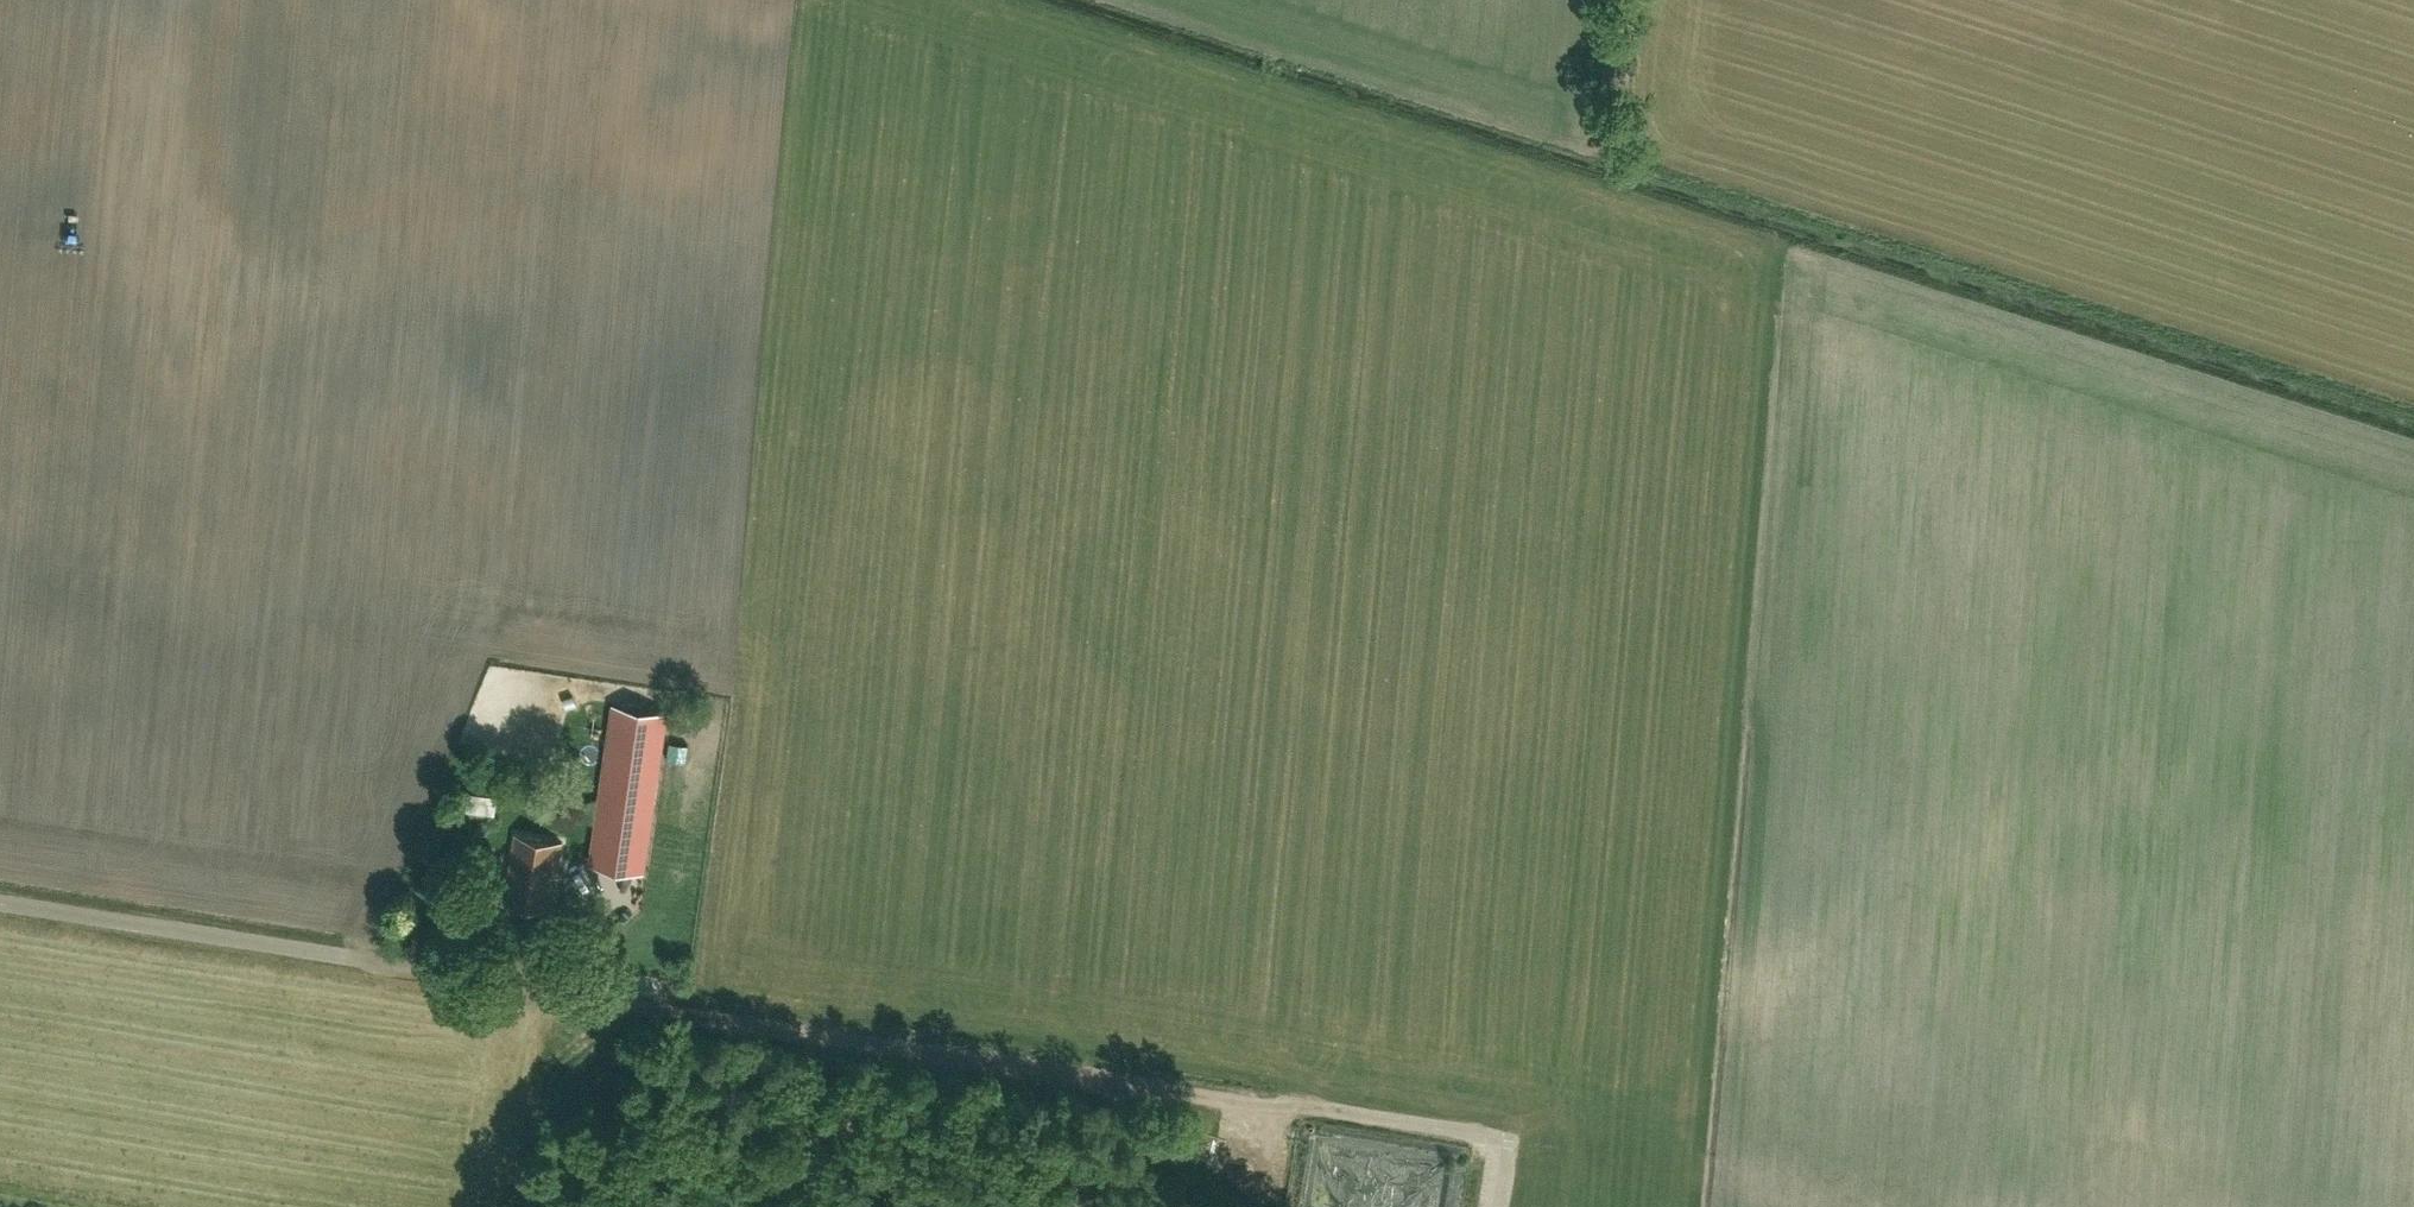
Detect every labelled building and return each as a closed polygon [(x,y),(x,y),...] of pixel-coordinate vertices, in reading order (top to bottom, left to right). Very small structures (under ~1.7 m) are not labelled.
[(643,872),(666,712),(614,704),(591,864),(643,872)] [(551,908),(561,842),(516,834),(505,901),(551,908)]
